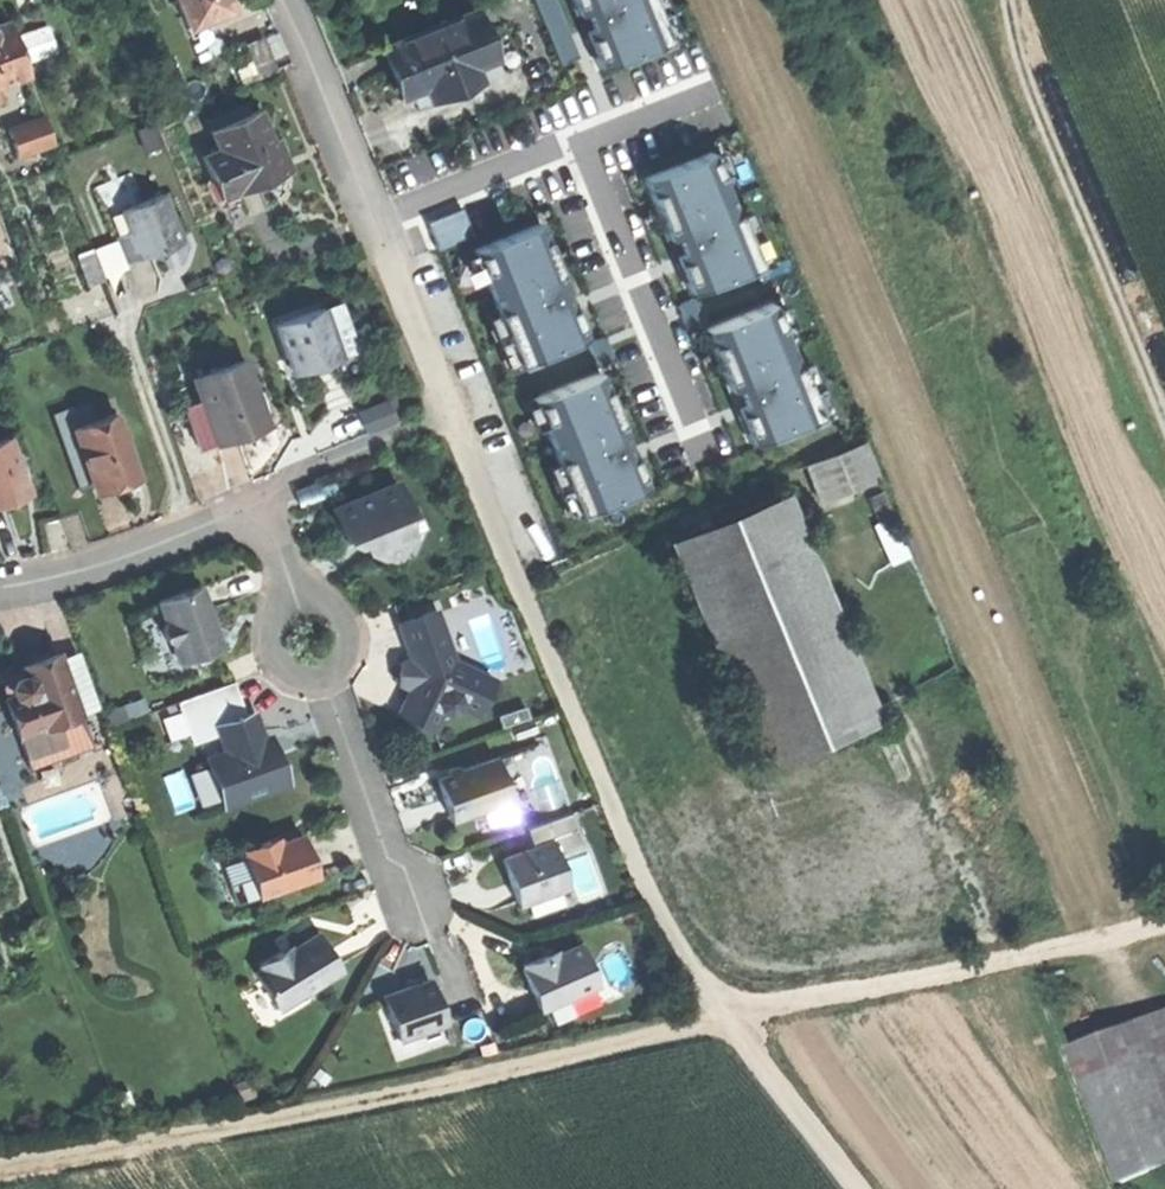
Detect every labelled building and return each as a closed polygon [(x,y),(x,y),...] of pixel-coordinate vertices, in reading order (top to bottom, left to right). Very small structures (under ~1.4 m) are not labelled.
[(187,27),(230,10),(226,0),(176,0),(187,27)] [(562,61),(581,53),(560,0),(538,0),(562,61)] [(604,65),(672,38),(656,0),(577,0),(604,65)] [(383,46),(404,96),(425,88),(430,101),(501,72),(474,8),(383,46)] [(8,82),(28,75),(8,21),(0,24),(0,85),(8,82)] [(243,47),(257,78),(275,70),(262,39),(243,47)] [(8,82),(0,85),(0,92),(10,88),(8,82)] [(210,120),(215,131),(249,116),(244,105),(210,120)] [(215,131),(212,132),(220,150),(230,173),(238,191),(239,193),(285,173),(281,163),(276,150),(269,135),(259,112),(249,116),(215,131)] [(9,132),(17,154),(53,140),(45,119),(9,132)] [(283,148),(276,150),(281,163),(288,160),(283,148)] [(645,177),(692,292),(760,264),(713,149),(645,177)] [(204,157),(213,180),(230,173),(220,150),(204,157)] [(133,173),(96,185),(106,214),(142,201),(133,173)] [(221,198),(238,191),(230,173),(213,180),(221,198)] [(165,195),(111,216),(130,263),(153,254),(164,249),(163,246),(182,239),(165,195)] [(433,219),(443,246),(475,234),(464,207),(433,219)] [(473,247),(520,362),(587,334),(540,220),(473,247)] [(183,242),(182,239),(163,246),(164,249),(183,242)] [(707,327),(754,441),(822,414),(775,299),(707,327)] [(326,308),(276,326),(289,361),(292,360),(298,374),(320,367),(339,360),(330,336),(335,334),(326,308)] [(344,358),(335,334),(330,336),(339,360),(344,358)] [(294,376),(298,374),(292,360),(289,361),(294,376)] [(240,436),(269,425),(245,361),(194,380),(202,402),(217,444),(240,436)] [(535,397),(582,512),(650,484),(602,369),(535,397)] [(373,429),(399,416),(390,397),(363,411),(373,429)] [(56,414),(82,491),(107,482),(137,472),(117,414),(97,421),(91,402),(56,414)] [(200,451),(217,444),(202,402),(184,409),(200,451)] [(0,441),(0,497),(5,495),(26,487),(9,438),(0,441)] [(808,463),(823,501),(885,477),(870,439),(808,463)] [(363,499),(340,508),(346,525),(340,527),(345,541),(356,545),(364,543),(368,553),(382,559),(404,551),(410,537),(399,508),(406,505),(399,485),(363,499)] [(790,497),(672,546),(762,765),(880,716),(790,497)] [(333,510),(340,527),(346,525),(340,508),(333,510)] [(179,595),(159,602),(166,622),(162,629),(166,639),(174,643),(180,662),(193,658),(199,662),(208,659),(210,652),(222,648),(201,587),(179,595)] [(401,716),(435,732),(448,706),(454,703),(479,716),(495,682),(466,668),(455,663),(436,612),(401,624),(413,659),(404,662),(404,687),(412,691),(401,716)] [(38,661),(21,668),(24,675),(17,678),(12,689),(14,696),(6,700),(27,759),(67,744),(59,724),(81,716),(58,654),(38,661)] [(1,687),(6,700),(14,696),(12,689),(17,678),(24,675),(21,668),(9,672),(1,687)] [(209,761),(225,805),(286,783),(275,752),(268,754),(264,741),(254,714),(242,718),(240,710),(238,705),(241,704),(234,683),(178,703),(193,744),(220,734),(227,755),(209,761)] [(92,746),(81,716),(59,724),(67,744),(27,759),(31,768),(92,746)] [(270,739),(264,741),(268,754),(275,752),(270,739)] [(445,801),(452,820),(511,799),(497,759),(438,780),(445,801)] [(245,857),(259,896),(318,875),(311,855),(304,836),(279,845),(270,848),(268,841),(245,849),(247,856),(245,857)] [(277,838),(268,841),(270,848),(279,845),(277,838)] [(552,841),(503,858),(512,884),(519,903),(526,901),(561,888),(568,886),(552,841)] [(567,905),(561,888),(526,901),(532,918),(567,905)] [(256,974),(279,1011),(343,972),(332,954),(320,935),(292,952),(285,957),(283,953),(261,966),(263,970),(256,974)] [(524,969),(541,1008),(598,984),(581,945),(557,955),(549,958),(548,954),(535,960),(524,964),(526,968),(524,969)] [(290,948),(283,953),(285,957),(292,952),(290,948)] [(384,997),(399,1039),(446,1022),(431,981),(407,989),(384,997)] [(1164,1165),(1164,1073),(1156,1052),(1088,1076),(1125,1180),(1164,1165)]
